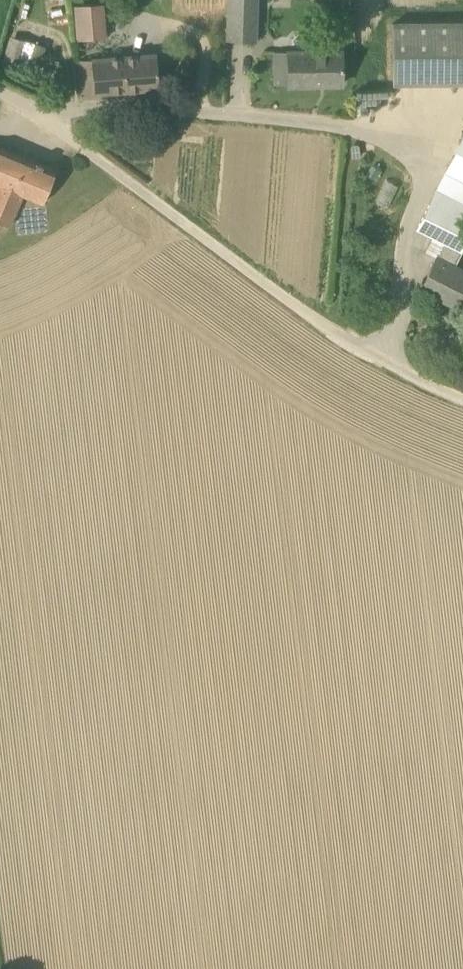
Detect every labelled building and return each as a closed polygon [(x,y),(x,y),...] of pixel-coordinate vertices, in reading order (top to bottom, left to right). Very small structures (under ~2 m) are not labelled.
[(250,40),(258,40),(259,0),(229,0),(228,39),(250,40)] [(74,6),(77,41),(106,39),(104,4),(74,6)] [(393,23),(393,83),(462,83),(462,22),(393,23)] [(275,85),(342,84),(342,51),(275,51),(275,85)] [(81,93),(158,87),(156,55),(86,60),(87,72),(80,72),(81,93)] [(445,172),(453,175),(462,180),(462,137),(445,172)] [(57,170),(0,147),(0,222),(10,226),(23,195),(43,203),(57,170)] [(417,229),(432,237),(461,251),(462,252),(462,249),(462,199),(438,186),(417,229)] [(432,237),(425,252),(437,258),(421,289),(462,311),(462,270),(454,266),(461,251),(432,237)]
